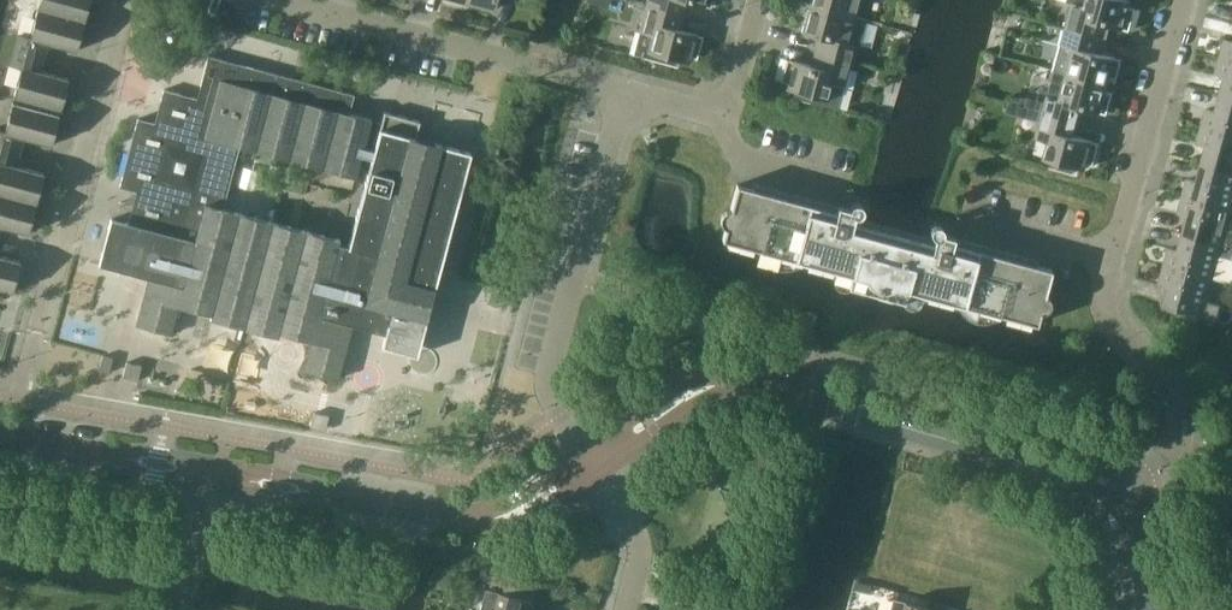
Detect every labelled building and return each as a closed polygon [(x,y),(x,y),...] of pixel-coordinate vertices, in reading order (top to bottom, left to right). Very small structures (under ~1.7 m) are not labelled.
[(69,77),(41,70),(48,43),(76,50),(89,0),(40,0),(30,36),(19,33),(11,64),(22,67),(14,96),(60,109),(69,77)] [(496,0),(468,0),(468,2),(495,9),(495,8),(494,8),(496,0)] [(585,1),(610,8),(612,0),(585,0),(585,1)] [(646,5),(676,13),(680,0),(647,0),(646,5)] [(809,4),(855,16),(859,0),(810,0),(809,4)] [(1066,28),(1104,39),(1108,24),(1130,30),(1136,8),(1129,6),(1131,1),(1129,0),(1067,0),(1067,2),(1073,4),(1066,28)] [(867,19),(855,16),(809,4),(801,31),(824,37),(821,52),(851,60),(855,44),(859,45),(867,19)] [(672,27),(676,13),(646,5),(633,54),(677,66),(679,59),(688,61),(690,56),(697,58),(703,36),(672,27)] [(1100,53),(1104,39),(1066,28),(1055,70),(1108,84),(1110,79),(1117,81),(1123,59),(1100,53)] [(1225,39),(1220,56),(1231,59),(1231,41),(1225,39)] [(838,109),(851,60),(821,52),(817,66),(786,58),(780,80),(787,82),(786,88),(795,90),(793,97),(838,109)] [(138,118),(120,186),(136,191),(128,223),(111,218),(99,264),(149,277),(136,325),(171,334),(178,311),(210,319),(209,323),(243,332),(277,341),(278,337),(310,346),(304,369),(339,378),(353,324),(385,333),(382,346),(417,355),(428,314),(411,310),(414,299),(416,288),(433,293),(439,271),(439,270),(457,203),(471,152),(416,137),(420,121),(384,111),(381,121),(375,145),(366,142),(372,119),(349,112),(354,94),(253,67),(208,55),(197,98),(163,89),(155,122),(138,118)] [(1220,56),(1216,73),(1225,76),(1221,94),(1231,97),(1231,59),(1220,56)] [(1107,90),(1108,84),(1055,70),(1043,112),(1074,120),(1076,112),(1082,114),(1084,107),(1108,114),(1114,91),(1107,90)] [(1015,93),(1013,103),(1025,106),(1027,96),(1015,93)] [(1221,94),(1216,111),(1206,109),(1202,126),(1231,134),(1231,97),(1221,94)] [(44,172),(16,165),(23,138),(51,145),(59,114),(13,101),(4,131),(0,130),(0,193),(36,203),(44,172)] [(1009,104),(1006,112),(1039,121),(1042,113),(1009,104)] [(1070,134),(1074,120),(1043,112),(1036,138),(1049,141),(1045,157),(1059,161),(1058,168),(1074,173),(1076,166),(1086,168),(1087,163),(1094,165),(1100,143),(1070,134)] [(1202,126),(1197,143),(1207,146),(1202,163),(1231,171),(1231,134),(1202,126)] [(501,138),(499,137),(486,134),(483,149),(497,153),(501,138)] [(1183,195),(1231,209),(1231,171),(1202,163),(1197,181),(1188,178),(1183,195)] [(932,234),(935,236),(854,215),(858,214),(861,213),(863,210),(863,206),(861,203),(858,202),(855,202),(851,204),(849,208),(838,205),(836,212),(737,184),(730,208),(728,209),(725,210),(723,211),(721,214),(720,217),(720,220),(721,222),(723,225),(725,226),(722,239),(1037,324),(1040,311),(1043,311),(1046,310),(1048,308),(1050,306),(1051,303),(1051,300),(1049,297),(1048,295),(1045,293),(1052,269),(953,242),(954,235),(943,232),(943,228),(941,224),(938,223),(935,223),(932,225),(930,228),(930,231),(932,234)] [(36,203),(0,193),(0,226),(28,233),(36,203)] [(1231,209),(1183,195),(1178,213),(1188,215),(1183,233),(1231,246),(1231,209)] [(1231,263),(1231,246),(1183,233),(1178,251),(1169,248),(1164,265),(1213,278),(1227,282),(1231,263)] [(12,292),(20,261),(0,255),(0,289),(12,292)] [(1207,301),(1213,278),(1164,265),(1160,282),(1169,285),(1164,304),(1201,313),(1200,316),(1217,321),(1221,305),(1207,301)] [(803,321),(814,324),(817,313),(806,310),(803,321)] [(102,355),(98,370),(109,373),(113,358),(102,355)] [(123,376),(128,378),(138,380),(141,366),(127,362),(123,376)] [(329,415),(314,411),(310,426),(325,430),(329,415)] [(435,565),(433,576),(443,578),(445,568),(435,565)] [(857,580),(855,590),(869,593),(871,584),(857,580)] [(505,583),(502,593),(532,602),(535,591),(505,583)] [(500,593),(486,589),(480,609),(530,609),(532,602),(502,593),(500,593)] [(890,609),(937,609),(931,608),(893,598),(890,609)] [(723,608),(691,599),(688,609),(723,609),(723,608)] [(931,608),(937,609),(947,609),(949,603),(934,599),(931,608)] [(738,609),(757,609),(758,605),(740,601),(738,609)]
